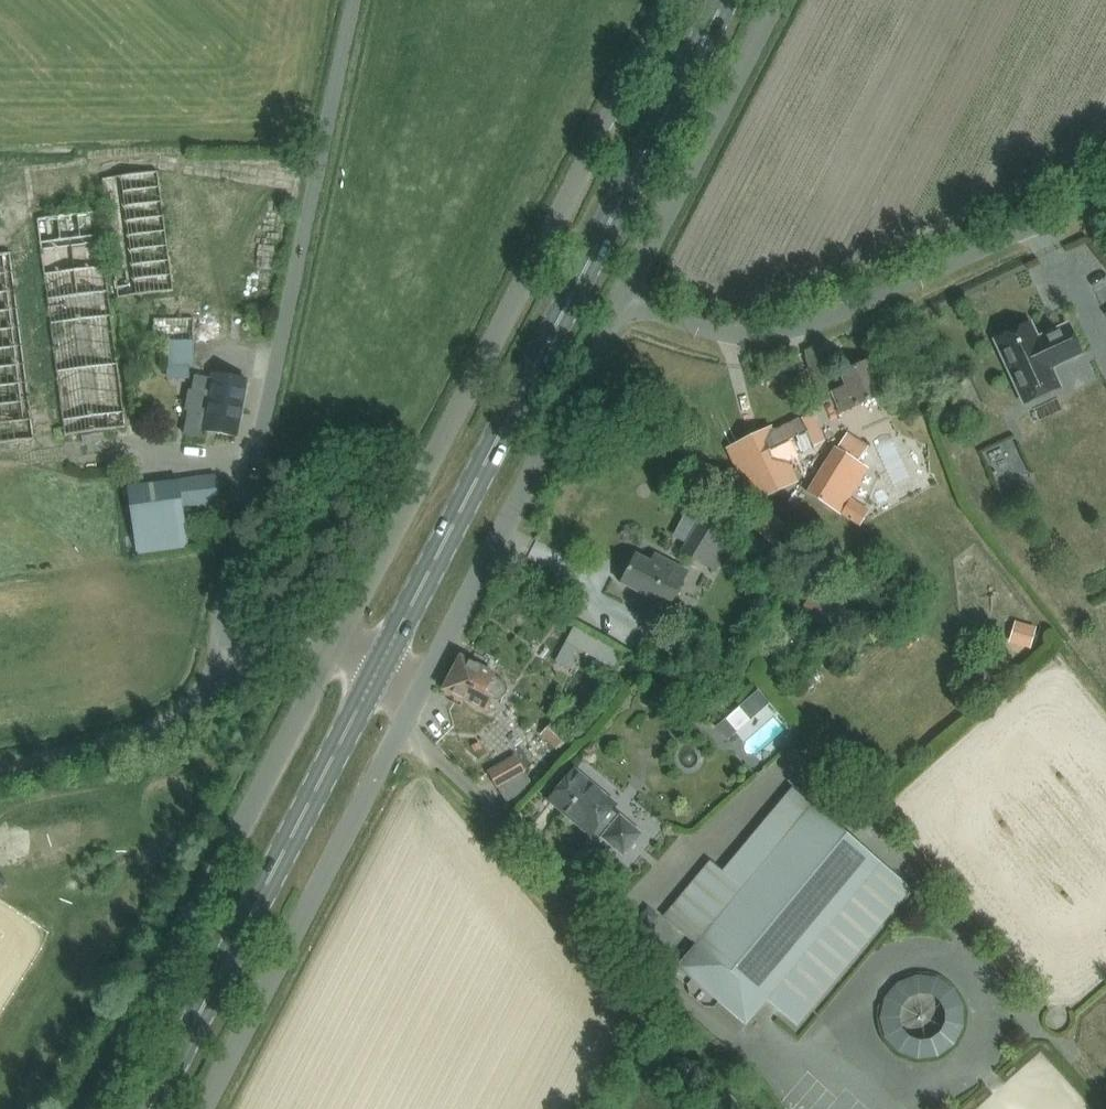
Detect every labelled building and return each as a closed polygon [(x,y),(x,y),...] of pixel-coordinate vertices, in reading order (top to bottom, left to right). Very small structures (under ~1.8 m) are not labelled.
[(98,211),(35,219),(62,428),(53,430),(54,435),(128,425),(126,413),(133,412),(121,315),(113,316),(103,242),(109,241),(116,296),(172,289),(156,171),(100,178),(107,232),(101,232),(98,211)] [(35,439),(11,251),(0,253),(0,443),(35,439)] [(191,316),(154,317),(154,338),(167,338),(167,365),(192,365),(191,316)] [(1049,367),(1080,352),(1068,325),(1047,335),(1048,336),(1037,341),(1029,323),(995,339),(1025,403),(1059,387),(1049,367)] [(832,392),(841,412),(879,395),(867,361),(841,373),(846,386),(832,392)] [(236,436),(246,379),(217,374),(217,379),(198,376),(189,434),(201,436),(202,430),(236,436)] [(811,413),(800,419),(799,418),(763,436),(777,465),(813,448),(812,447),(825,441),(811,413)] [(867,467),(859,461),(868,447),(847,433),(809,493),(838,512),(867,467)] [(1020,438),(991,451),(1001,473),(1030,460),(1020,438)] [(881,447),(900,489),(917,481),(898,439),(881,447)] [(1009,494),(1037,481),(1031,467),(1003,480),(1009,494)] [(220,509),(216,475),(127,486),(136,554),(189,546),(184,512),(220,509)] [(857,500),(848,518),(868,529),(877,511),(857,500)] [(733,541),(700,521),(682,551),(714,571),(733,541)] [(686,574),(669,565),(671,562),(654,554),(650,561),(636,554),(621,583),(652,599),(656,590),(673,599),(686,574)] [(819,599),(807,611),(823,626),(834,614),(819,599)] [(260,621),(247,624),(249,633),(262,630),(260,621)] [(1039,651),(1044,628),(1020,624),(1015,647),(1039,651)] [(580,628),(572,648),(607,661),(603,671),(624,679),(636,649),(580,628)] [(475,663),(460,656),(443,690),(484,711),(490,700),(496,701),(501,699),(506,694),(507,688),(506,683),(502,679),(493,675),(494,673),(493,673),(499,661),(481,652),(475,663)] [(728,723),(761,759),(794,728),(762,693),(728,723)] [(570,734),(554,721),(541,735),(557,749),(570,734)] [(488,772),(504,799),(532,784),(519,757),(488,772)] [(615,805),(574,771),(549,801),(590,835),(594,830),(602,837),(601,838),(624,856),(642,834),(620,815),(618,817),(610,811),(615,805)] [(797,1025),(911,888),(793,790),(794,789),(792,788),(722,872),(711,863),(666,921),(697,945),(679,969),(694,981),(701,972),(725,992),(717,1001),(746,1024),(767,1000),(797,1025)] [(658,917),(648,908),(639,918),(649,927),(658,917)] [(983,1012),(923,968),(885,1019),(894,1026),(885,1037),(937,1075),(983,1012)] [(820,1108),(837,1108),(839,1107),(829,1099),(820,1108)]
